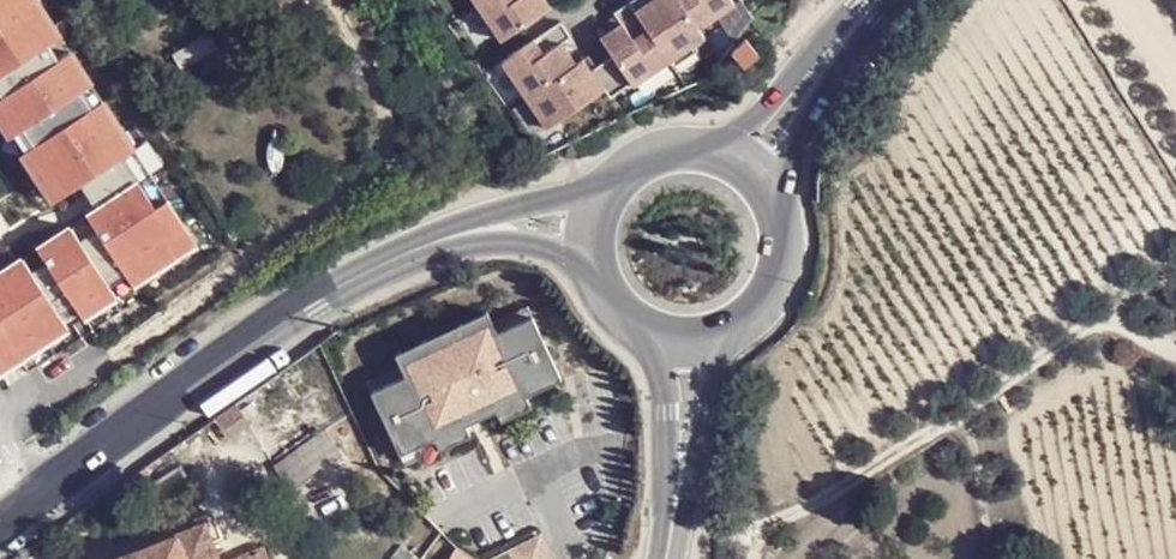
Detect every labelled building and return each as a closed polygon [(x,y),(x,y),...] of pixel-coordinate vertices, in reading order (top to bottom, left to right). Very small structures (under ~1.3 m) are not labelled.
[(64,190),(75,182),(92,204),(0,267),(0,377),(6,386),(203,257),(33,0),(0,0),(0,94),(64,190)] [(497,41),(546,8),(540,0),(481,0),(473,5),(497,41)] [(624,4),(663,63),(668,69),(693,53),(688,46),(699,39),(693,30),(673,0),(651,0),(647,3),(645,0),(630,0),(624,4)] [(693,30),(729,6),(725,0),(673,0),(693,30)] [(625,84),(627,86),(663,63),(624,4),(609,14),(618,25),(595,39),(607,57),(625,84)] [(521,98),(570,66),(556,45),(566,38),(556,23),(497,62),(521,98)] [(742,65),(755,55),(746,42),(732,51),(742,65)] [(585,72),(577,61),(570,66),(521,98),(542,129),(600,90),(606,98),(625,84),(607,57),(585,72)] [(490,328),(495,338),(531,322),(526,311),(490,328)] [(459,335),(462,341),(490,328),(485,317),(457,330),(459,335)] [(459,424),(476,417),(493,410),(495,414),(524,401),(560,384),(531,322),(495,338),(490,328),(462,341),(459,335),(443,343),(426,350),(429,356),(400,369),(404,379),(368,396),(397,458),(433,442),(461,429),(459,424)] [(395,358),(400,369),(429,356),(426,350),(424,345),(395,358)] [(363,385),(368,396),(404,379),(400,369),(363,385)] [(495,414),(499,424),(528,410),(524,401),(495,414)] [(321,424),(273,462),(291,484),(339,447),(321,424)] [(433,442),(437,452),(466,439),(461,429),(433,442)] [(202,524),(116,558),(217,558),(202,524)] [(537,535),(491,558),(549,558),(537,535)] [(232,551),(235,558),(266,558),(260,541),(232,551)]
